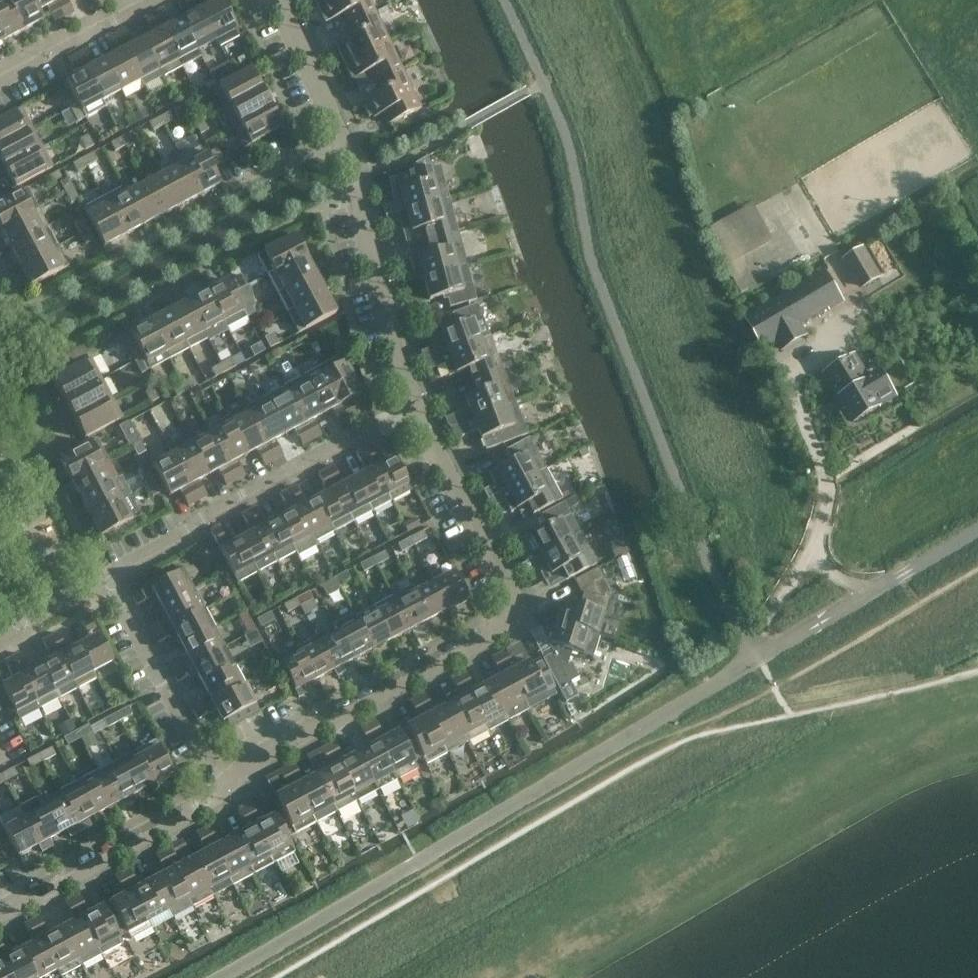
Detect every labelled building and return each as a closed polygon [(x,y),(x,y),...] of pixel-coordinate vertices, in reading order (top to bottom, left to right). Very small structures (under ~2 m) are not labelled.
[(4,40),(23,30),(7,0),(0,0),(0,33),(4,40)] [(32,0),(7,0),(23,30),(42,19),(32,0)] [(65,16),(56,0),(32,0),(42,19),(43,19),(38,10),(47,6),(56,21),(65,16)] [(65,16),(74,11),(68,0),(56,0),(65,16)] [(196,0),(184,0),(192,14),(182,19),(198,50),(216,40),(220,47),(220,46),(196,0)] [(220,46),(242,36),(222,0),(219,0),(211,4),(209,0),(196,0),(220,46)] [(317,4),(323,16),(327,14),(330,20),(346,13),(351,24),(376,13),(370,0),(327,0),(317,4)] [(201,55),(198,50),(182,19),(173,24),(164,9),(154,14),(182,66),(185,65),(184,64),(201,55)] [(376,13),(351,24),(355,34),(340,42),(343,48),(338,50),(343,62),(389,40),(376,13)] [(182,66),(154,14),(145,19),(153,34),(143,39),(163,77),(182,66)] [(125,29),(116,33),(141,81),(159,71),(163,78),(163,77),(143,39),(134,44),(125,29)] [(141,81),(116,33),(107,38),(115,54),(105,59),(121,91),(141,81)] [(389,40),(343,62),(349,73),(354,71),(356,76),(373,70),(378,81),(403,69),(389,40)] [(121,91),(105,59),(95,65),(86,50),(78,55),(106,107),(108,106),(104,100),(121,91)] [(106,107),(78,55),(70,59),(77,74),(65,80),(75,97),(80,107),(86,118),(106,107)] [(237,58),(228,62),(232,70),(241,66),(237,58)] [(227,62),(209,71),(214,81),(233,71),(227,62)] [(224,108),(262,88),(251,68),(213,88),(224,108)] [(403,69),(378,81),(383,91),(366,99),(368,103),(364,106),(369,116),(373,114),(374,117),(384,113),(389,123),(421,108),(403,69)] [(224,108),(234,127),(272,107),(262,88),(224,108)] [(75,97),(66,102),(72,112),(80,107),(75,97)] [(193,99),(185,103),(191,114),(199,110),(193,99)] [(80,107),(72,112),(77,122),(86,118),(80,107)] [(282,126),(272,107),(234,127),(244,146),(282,126)] [(33,128),(22,108),(0,119),(0,145),(33,128)] [(144,108),(134,114),(139,122),(148,116),(144,108)] [(160,117),(165,125),(174,120),(170,112),(160,117)] [(133,113),(124,118),(129,126),(138,121),(133,113)] [(154,131),(165,125),(160,117),(150,123),(154,131)] [(204,119),(195,123),(201,134),(209,130),(204,119)] [(33,128),(0,145),(0,158),(5,167),(43,147),(33,128)] [(122,138),(126,146),(136,140),(132,132),(122,138)] [(81,139),(86,149),(94,145),(89,135),(81,139)] [(116,151),(126,146),(122,138),(111,143),(116,151)] [(200,144),(181,155),(201,195),(221,184),(200,144)] [(43,147),(5,167),(15,187),(53,167),(43,147)] [(219,148),(210,152),(216,163),(224,159),(219,148)] [(83,158),(88,166),(98,160),(94,152),(83,158)] [(201,195),(181,155),(161,165),(165,172),(182,205),(201,195)] [(77,171),(88,166),(83,158),(73,163),(77,171)] [(389,216),(450,199),(441,166),(415,173),(418,185),(400,189),(404,202),(386,207),(389,216)] [(182,205),(165,172),(146,182),(162,215),(182,205)] [(65,193),(74,188),(69,177),(60,182),(65,193)] [(162,215),(146,182),(127,192),(124,186),(123,187),(143,225),(162,215)] [(38,207),(28,187),(0,202),(0,227),(38,207)] [(123,187),(104,197),(124,235),(143,225),(123,187)] [(79,198),(74,188),(65,193),(70,202),(79,198)] [(104,245),(124,235),(104,197),(83,207),(104,245)] [(450,199),(389,216),(386,216),(389,225),(401,221),(404,235),(430,228),(433,240),(459,233),(450,199)] [(757,203),(718,220),(748,290),(758,285),(742,248),(772,235),(757,203)] [(49,226),(38,207),(0,227),(10,246),(49,226)] [(80,234),(88,229),(84,220),(75,224),(80,234)] [(10,246),(20,266),(58,245),(58,244),(52,247),(43,231),(49,227),(49,226),(10,246)] [(95,241),(88,229),(80,234),(86,245),(95,241)] [(404,284),(424,279),(468,267),(459,233),(433,240),(436,252),(411,259),(414,273),(402,276),(404,284)] [(268,276),(306,255),(295,235),(257,256),(268,276)] [(58,245),(20,266),(31,285),(69,265),(58,245)] [(867,245),(845,258),(863,288),(885,275),(867,245)] [(278,295),(316,275),(306,255),(268,276),(278,295)] [(477,301),(468,267),(424,279),(430,300),(448,296),(451,308),(477,301)] [(826,269),(744,319),(763,351),(776,343),(782,352),(808,336),(803,327),(830,311),(831,313),(846,303),(826,269)] [(242,275),(234,279),(239,290),(248,286),(242,275)] [(326,294),(316,275),(278,295),(288,314),(326,294)] [(227,281),(208,291),(224,322),(244,312),(236,297),(227,281)] [(208,291),(188,301),(205,333),(224,322),(208,291)] [(245,292),(236,297),(244,312),(247,318),(256,314),(250,303),(245,292)] [(336,314),(326,294),(288,314),(299,334),(336,314)] [(424,363),(490,337),(482,316),(498,310),(494,298),(453,314),(457,326),(434,335),(440,348),(422,355),(424,363)] [(205,333),(188,301),(169,312),(189,350),(190,349),(187,342),(205,333)] [(189,350),(169,312),(149,322),(169,359),(189,350)] [(169,359),(149,322),(130,332),(139,348),(150,369),(169,359)] [(329,323),(307,335),(311,342),(318,338),(323,348),(338,340),(329,323)] [(265,338),(271,348),(279,344),(273,334),(265,338)] [(478,380),(499,372),(503,371),(490,337),(424,363),(428,371),(445,365),(449,377),(473,368),(478,380)] [(249,346),(255,357),(265,351),(260,341),(249,346)] [(139,348),(131,353),(136,363),(142,374),(145,372),(150,369),(139,348)] [(221,361),(227,372),(237,366),(231,356),(221,361)] [(322,367),(351,421),(360,416),(352,400),(362,394),(342,356),(322,367)] [(855,357),(824,375),(839,401),(841,400),(855,422),(880,407),(880,406),(896,397),(882,374),(869,382),(855,357)] [(53,380),(64,400),(102,379),(91,359),(53,380)] [(216,377),(227,372),(221,361),(210,367),(216,377)] [(303,377),(323,415),(333,410),(341,425),(351,421),(322,367),(303,377)] [(503,383),(499,372),(478,380),(482,391),(465,398),(470,410),(446,420),(449,428),(450,428),(516,403),(508,382),(503,383)] [(284,388),(312,441),(322,436),(313,420),(323,415),(303,377),(284,388)] [(183,384),(187,392),(198,386),(194,378),(183,384)] [(112,399),(102,379),(64,400),(74,419),(112,399)] [(177,397),(187,392),(183,384),(173,389),(177,397)] [(145,393),(151,403),(159,399),(154,388),(145,393)] [(265,398),(285,435),(295,430),(303,446),(312,441),(284,388),(265,398)] [(246,408),(274,461),(283,456),(275,441),(285,435),(265,398),(246,408)] [(112,399),(74,419),(84,439),(123,418),(112,399)] [(516,403),(450,428),(455,440),(478,431),(482,440),(482,439),(487,451),(528,435),(516,403)] [(227,418),(247,456),(256,451),(265,466),(274,461),(246,408),(227,418)] [(237,461),(247,456),(227,418),(208,428),(236,482),(245,477),(237,461)] [(130,422),(122,426),(128,437),(136,432),(130,422)] [(189,438),(209,476),(218,471),(227,487),(236,482),(208,428),(189,438)] [(199,481),(209,476),(189,438),(170,448),(198,502),(207,497),(199,481)] [(59,459),(70,479),(107,460),(97,439),(59,459)] [(484,491),(489,500),(546,469),(530,439),(506,451),(512,462),(489,474),(495,485),(484,491)] [(141,442),(132,447),(137,455),(145,451),(141,442)] [(364,450),(389,496),(409,485),(394,458),(382,465),(372,446),(364,450)] [(189,507),(198,502),(170,448),(168,449),(172,455),(153,466),(169,497),(180,491),(189,507)] [(586,448),(578,452),(582,458),(590,454),(586,448)] [(367,473),(355,479),(370,506),(389,496),(364,450),(356,454),(367,473)] [(118,479),(107,460),(70,479),(80,499),(112,482),(118,479)] [(370,506),(355,479),(344,485),(334,466),(326,470),(351,516),(370,506)] [(546,469),(489,500),(493,509),(506,502),(512,513),(533,502),(539,513),(563,500),(546,469)] [(328,493),(317,499),(332,526),(351,516),(326,470),(319,474),(328,493)] [(148,488),(156,483),(150,472),(142,476),(148,488)] [(112,482),(80,499),(91,518),(122,501),(112,482)] [(161,493),(156,483),(148,488),(153,497),(161,493)] [(335,533),(332,526),(317,499),(306,505),(296,486),(288,491),(316,543),(335,533)] [(279,520),(297,553),(316,543),(288,491),(280,495),(290,513),(279,520)] [(122,501),(91,518),(101,538),(133,521),(122,501)] [(541,555),(572,539),(562,521),(571,516),(564,504),(540,517),(546,528),(530,536),(541,555)] [(258,507),(250,511),(256,523),(264,518),(258,507)] [(256,523),(250,511),(242,515),(248,527),(256,523)] [(415,517),(403,523),(408,532),(420,526),(415,517)] [(259,530),(277,563),(297,553),(279,520),(259,530)] [(238,584),(259,573),(240,540),(229,546),(219,527),(211,532),(238,584)] [(259,573),(277,563),(259,530),(240,540),(259,573)] [(411,537),(416,545),(428,539),(424,531),(411,537)] [(390,533),(385,536),(388,542),(393,539),(390,533)] [(580,534),(572,539),(541,555),(541,556),(522,566),(526,574),(538,568),(544,580),(567,567),(573,578),(597,566),(580,534)] [(403,552),(416,545),(411,537),(399,544),(403,552)] [(622,537),(604,546),(612,561),(630,551),(622,537)] [(373,557),(377,565),(390,559),(386,551),(373,557)] [(365,572),(377,565),(373,557),(361,564),(365,572)] [(563,602),(556,624),(591,633),(596,614),(606,617),(612,598),(601,595),(596,585),(605,581),(599,569),(575,582),(581,593),(584,594),(580,607),(563,602)] [(162,608),(196,590),(185,570),(151,588),(162,608)] [(334,578),(338,586),(351,579),(347,571),(334,578)] [(432,576),(435,583),(449,610),(469,599),(455,572),(445,577),(441,571),(432,576)] [(339,588),(338,586),(334,578),(322,585),(327,594),(339,588)] [(449,610),(435,583),(416,593),(430,620),(449,610)] [(393,597),(397,603),(411,630),(430,620),(416,593),(413,587),(393,597)] [(150,599),(145,590),(133,596),(138,605),(150,599)] [(150,628),(154,636),(206,609),(196,590),(162,608),(168,618),(150,628)] [(300,606),(313,600),(309,592),(296,599),(300,606)] [(300,606),(296,599),(284,605),(288,613),(300,606)] [(392,640),(411,630),(397,603),(378,613),(392,640)] [(355,617),(359,624),(373,650),(392,640),(378,613),(374,607),(355,617)] [(206,609),(154,636),(158,643),(176,634),(183,646),(216,629),(206,609)] [(257,619),(261,627),(275,620),(270,612),(257,619)] [(90,617),(81,621),(87,633),(96,628),(90,617)] [(373,650),(359,624),(340,634),(354,660),(373,650)] [(591,633),(556,624),(550,645),(557,648),(554,655),(558,663),(548,668),(549,670),(558,686),(562,693),(573,687),(563,668),(568,665),(572,652),(594,659),(600,636),(591,633)] [(317,638),(335,671),(338,677),(346,673),(343,666),(354,660),(340,634),(336,627),(317,638)] [(170,666),(175,675),(226,647),(216,629),(183,646),(188,656),(170,666)] [(97,679),(94,673),(79,646),(68,652),(59,633),(51,637),(78,689),(97,679)] [(79,646),(94,673),(114,663),(100,635),(79,646)] [(78,689),(51,637),(43,641),(53,660),(41,666),(56,693),(74,683),(78,689)] [(335,671),(317,638),(298,648),(315,681),(335,671)] [(226,647),(175,675),(178,681),(196,671),(203,684),(236,667),(226,647)] [(278,658),(300,698),(309,694),(305,687),(315,681),(298,648),(278,658)] [(507,651),(500,655),(526,704),(527,704),(530,710),(550,700),(546,692),(558,686),(549,670),(538,676),(530,662),(517,670),(507,651)] [(40,710),(59,700),(56,693),(41,666),(30,672),(20,654),(13,658),(40,710)] [(526,704),(500,655),(492,659),(502,677),(489,684),(509,722),(530,710),(527,704),(526,704)] [(40,710),(13,658),(4,662),(14,681),(2,687),(20,721),(40,710)] [(236,667),(203,684),(208,694),(190,704),(195,713),(246,686),(236,667)] [(467,673),(459,677),(485,726),(489,733),(509,722),(489,684),(477,691),(467,673)] [(485,726),(459,677),(452,681),(462,699),(449,706),(469,743),(489,733),(485,726)] [(246,686),(195,713),(199,720),(217,710),(224,723),(257,706),(246,686)] [(469,743),(449,706),(436,713),(426,694),(419,698),(448,754),(469,743)] [(427,765),(448,754),(419,698),(411,702),(421,721),(407,728),(408,729),(401,733),(416,762),(424,758),(427,765)] [(116,714),(120,721),(132,715),(128,707),(116,714)] [(107,728),(120,721),(116,714),(103,720),(107,728)] [(70,720),(58,727),(63,736),(75,730),(70,720)] [(377,721),(369,725),(395,774),(398,781),(399,781),(420,769),(416,762),(401,733),(400,732),(386,739),(377,721)] [(87,723),(75,730),(79,738),(91,732),(87,723)] [(395,774),(369,725),(362,729),(371,747),(358,754),(378,791),(398,781),(395,774)] [(79,738),(75,730),(63,736),(62,737),(66,745),(79,738)] [(136,752),(153,785),(173,774),(156,741),(136,752)] [(336,743),(328,747),(355,796),(356,795),(359,801),(378,791),(358,754),(346,761),(336,743)] [(52,747),(38,754),(43,762),(56,755),(52,747)] [(355,796),(328,747),(321,751),(331,769),(318,776),(338,813),(359,801),(356,795),(355,796)] [(153,785),(136,752),(117,762),(120,769),(134,795),(153,785)] [(43,762),(38,754),(27,760),(31,769),(43,762)] [(120,769),(117,762),(97,772),(115,805),(134,795),(120,769)] [(296,764),(287,768),(314,817),(313,818),(316,824),(338,813),(318,776),(298,786),(294,779),(302,776),(296,764)] [(1,774),(5,782),(18,776),(14,767),(1,774)] [(280,813),(288,829),(292,827),(296,835),(316,824),(313,818),(314,817),(287,768),(280,772),(290,790),(277,797),(283,810),(280,813)] [(115,805),(97,772),(79,783),(82,789),(96,815),(115,805)] [(80,833),(89,828),(85,821),(96,815),(82,789),(79,783),(59,793),(80,833)] [(68,830),(71,837),(80,833),(59,793),(40,802),(58,835),(68,830)] [(42,853),(51,848),(47,841),(58,835),(40,802),(21,812),(24,819),(39,846),(42,853)] [(285,831),(288,829),(280,813),(276,815),(262,823),(253,805),(246,809),(275,864),(296,853),(285,831)] [(275,864),(246,809),(238,813),(248,831),(235,837),(255,875),(275,864)] [(39,846),(24,819),(5,829),(19,856),(39,846)] [(212,826),(205,830),(234,885),(255,875),(235,837),(222,844),(212,826)] [(350,829),(343,834),(347,840),(355,835),(350,829)] [(234,885),(205,830),(197,834),(207,852),(194,859),(214,896),(234,885)] [(172,847),(164,852),(194,907),(214,896),(194,859),(182,866),(172,847)] [(194,907),(164,852),(157,856),(167,874),(154,881),(174,918),(194,907)] [(174,918),(154,881),(145,885),(141,878),(137,880),(131,869),(124,873),(153,929),(174,918)] [(132,940),(153,929),(124,873),(116,877),(126,895),(112,903),(113,905),(129,933),(132,940)] [(105,909),(104,907),(91,914),(81,896),(73,900),(103,955),(124,944),(120,938),(129,933),(113,905),(105,909)] [(82,966),(103,955),(73,900),(66,904),(76,922),(63,929),(82,966)] [(33,921),(59,970),(62,976),(82,966),(63,929),(50,936),(40,917),(33,921)] [(59,970),(33,921),(26,925),(32,937),(32,945),(22,950),(38,977),(45,977),(59,970)] [(11,977),(38,977),(22,950),(15,954),(11,948),(6,951),(0,940),(0,957),(11,977)] [(0,957),(0,977),(11,977),(0,957)]
